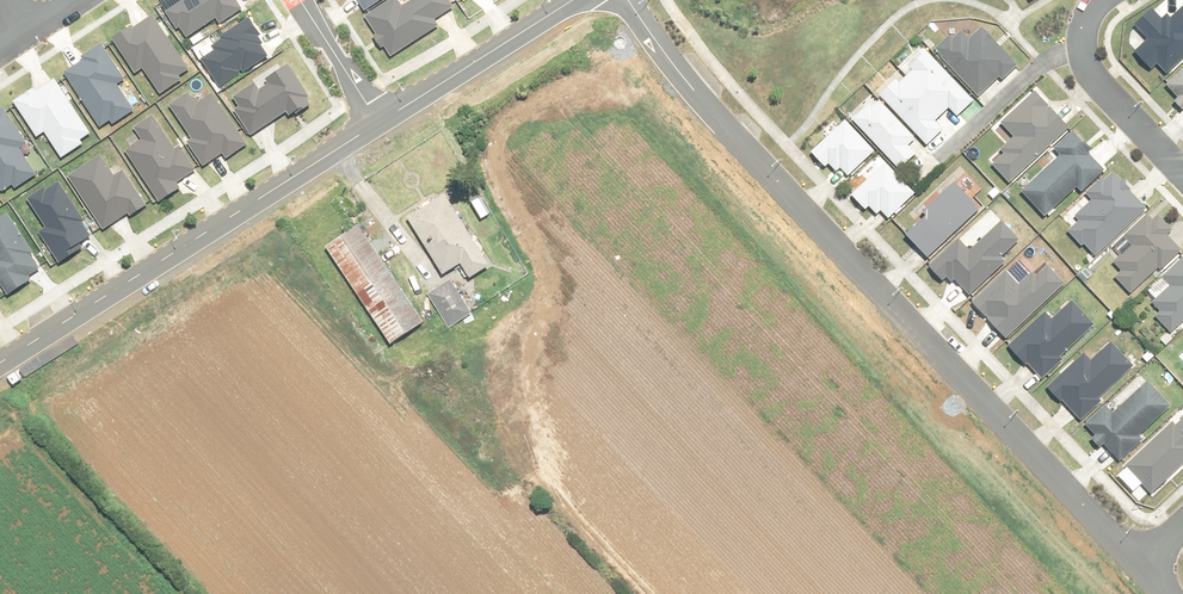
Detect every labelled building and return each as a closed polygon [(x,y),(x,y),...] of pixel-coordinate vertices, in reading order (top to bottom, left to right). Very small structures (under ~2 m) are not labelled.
[(168,14),(186,41),(218,20),(222,25),(243,11),(236,0),(190,0),(168,14)] [(367,13),(386,0),(357,0),(367,13)] [(449,0),(416,0),(405,7),(400,0),(396,0),(367,18),(392,58),(439,29),(436,24),(456,11),(449,0)] [(1137,54),(1153,70),(1159,65),(1167,73),(1182,58),(1182,10),(1173,20),(1169,16),(1162,22),(1153,12),(1138,27),(1151,40),(1137,54)] [(194,73),(155,16),(117,42),(139,75),(146,71),(163,95),(194,73)] [(259,39),(247,20),(224,34),(225,37),(213,44),(217,49),(202,58),(220,86),(266,57),(256,41),(259,39)] [(1015,66),(983,30),(970,42),(960,31),(936,52),(976,96),(1005,70),(1007,73),(1015,66)] [(128,80),(106,47),(86,59),(88,62),(69,75),(105,131),(135,111),(119,86),(128,80)] [(974,103),(922,48),(898,71),(903,76),(882,97),(929,146),(943,132),(935,123),(950,108),(959,117),(974,103)] [(255,84),(235,97),(242,108),(235,112),(250,136),(291,110),(293,114),(309,105),(284,66),(263,79),(267,86),(259,91),(255,84)] [(1168,87),(1182,104),(1182,73),(1168,87)] [(92,135),(57,79),(18,104),(39,138),(47,133),(64,159),(84,146),(81,141),(92,135)] [(198,107),(189,93),(171,105),(195,140),(190,143),(206,167),(225,155),(228,160),(249,146),(215,96),(198,107)] [(1004,126),(1016,138),(1003,151),(1007,155),(995,167),(1011,184),(1068,129),(1035,95),(1004,126)] [(915,140),(874,97),(852,118),(901,170),(917,155),(909,146),(915,140)] [(8,110),(0,115),(0,184),(7,196),(39,175),(22,150),(30,145),(8,110)] [(179,151),(157,116),(136,129),(145,143),(129,152),(161,203),(181,190),(178,184),(198,171),(184,148),(179,151)] [(842,169),(850,177),(875,152),(846,123),(814,154),(827,168),(830,165),(838,173),(842,169)] [(1090,151),(1073,133),(1053,153),(1060,160),(1025,195),(1048,218),(1079,188),(1083,192),(1104,171),(1087,153),(1090,151)] [(101,157),(68,177),(101,229),(129,211),(131,214),(145,205),(124,173),(115,179),(101,157)] [(871,208),(878,215),(882,211),(890,219),(915,195),(887,165),(853,196),(868,212),(871,208)] [(1147,209),(1113,175),(1088,199),(1092,204),(1076,220),(1080,224),(1072,233),(1097,258),(1147,209)] [(94,236),(60,185),(33,203),(49,228),(44,232),(64,263),(80,252),(77,247),(94,236)] [(979,210),(956,185),(929,211),(932,214),(908,236),(929,258),(979,210)] [(490,268),(448,197),(410,220),(444,276),(463,264),(471,279),(490,268)] [(7,215),(0,219),(0,284),(8,297),(44,275),(7,215)] [(1157,226),(1147,216),(1113,248),(1123,259),(1117,264),(1126,274),(1119,280),(1133,295),(1181,250),(1169,237),(1175,232),(1163,220),(1157,226)] [(425,324),(361,227),(328,249),(392,346),(425,324)] [(1173,334),(1182,324),(1182,258),(1182,257),(1161,277),(1171,288),(1153,306),(1159,312),(1155,317),(1172,335),(1173,334)] [(1045,264),(1020,287),(1007,273),(973,305),(1008,341),(1066,287),(1056,276),(1045,264)] [(471,316),(452,283),(430,296),(450,329),(471,316)] [(1097,328),(1073,303),(1053,323),(1045,315),(1012,346),(1043,379),(1061,361),(1097,328)] [(1136,369),(1113,344),(1093,362),(1087,355),(1051,388),(1081,420),(1102,400),(1136,369)] [(1171,409),(1149,385),(1115,416),(1107,407),(1084,427),(1117,463),(1142,440),(1139,437),(1171,409)] [(1177,427),(1173,423),(1126,467),(1152,495),(1182,466),(1182,421),(1177,427)]
